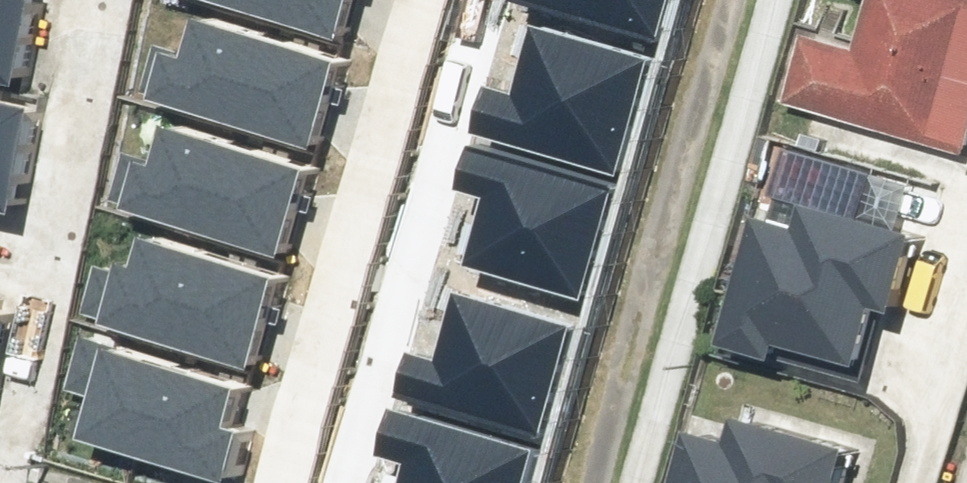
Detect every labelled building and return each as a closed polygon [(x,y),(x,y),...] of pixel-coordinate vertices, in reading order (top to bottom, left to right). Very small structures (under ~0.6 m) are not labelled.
[(35,71),(50,0),(0,0),(0,64),(35,71)] [(335,44),(349,0),(192,0),(335,44)] [(656,41),(668,0),(517,0),(656,41)] [(805,99),(966,149),(966,0),(883,0),(870,40),(827,27),(805,99)] [(164,52),(148,103),(310,153),(338,64),(208,23),(196,62),(164,52)] [(476,83),(463,124),(612,168),(643,65),(515,27),(496,89),(476,83)] [(30,185),(47,101),(0,92),(0,208),(6,180),(30,185)] [(127,159),(111,210),(274,260),(302,171),(171,130),(159,169),(127,159)] [(615,197),(467,152),(455,193),(476,199),(457,262),(584,300),(615,197)] [(777,205),(740,334),(797,350),(801,338),(874,358),(889,305),(906,310),(928,230),(821,201),(817,217),(777,205)] [(93,266),(77,317),(239,367),(267,278),(137,237),(125,276),(93,266)] [(6,396),(28,288),(0,282),(0,395),(6,396)] [(405,351),(393,392),(541,436),(572,333),(445,295),(426,357),(405,351)] [(84,395),(71,436),(219,482),(235,431),(221,427),(233,390),(80,343),(65,389),(84,395)] [(691,482),(850,482),(862,440),(755,410),(751,426),(711,414),(691,482)] [(392,413),(380,454),(400,460),(394,482),(533,482),(540,458),(392,413)]
